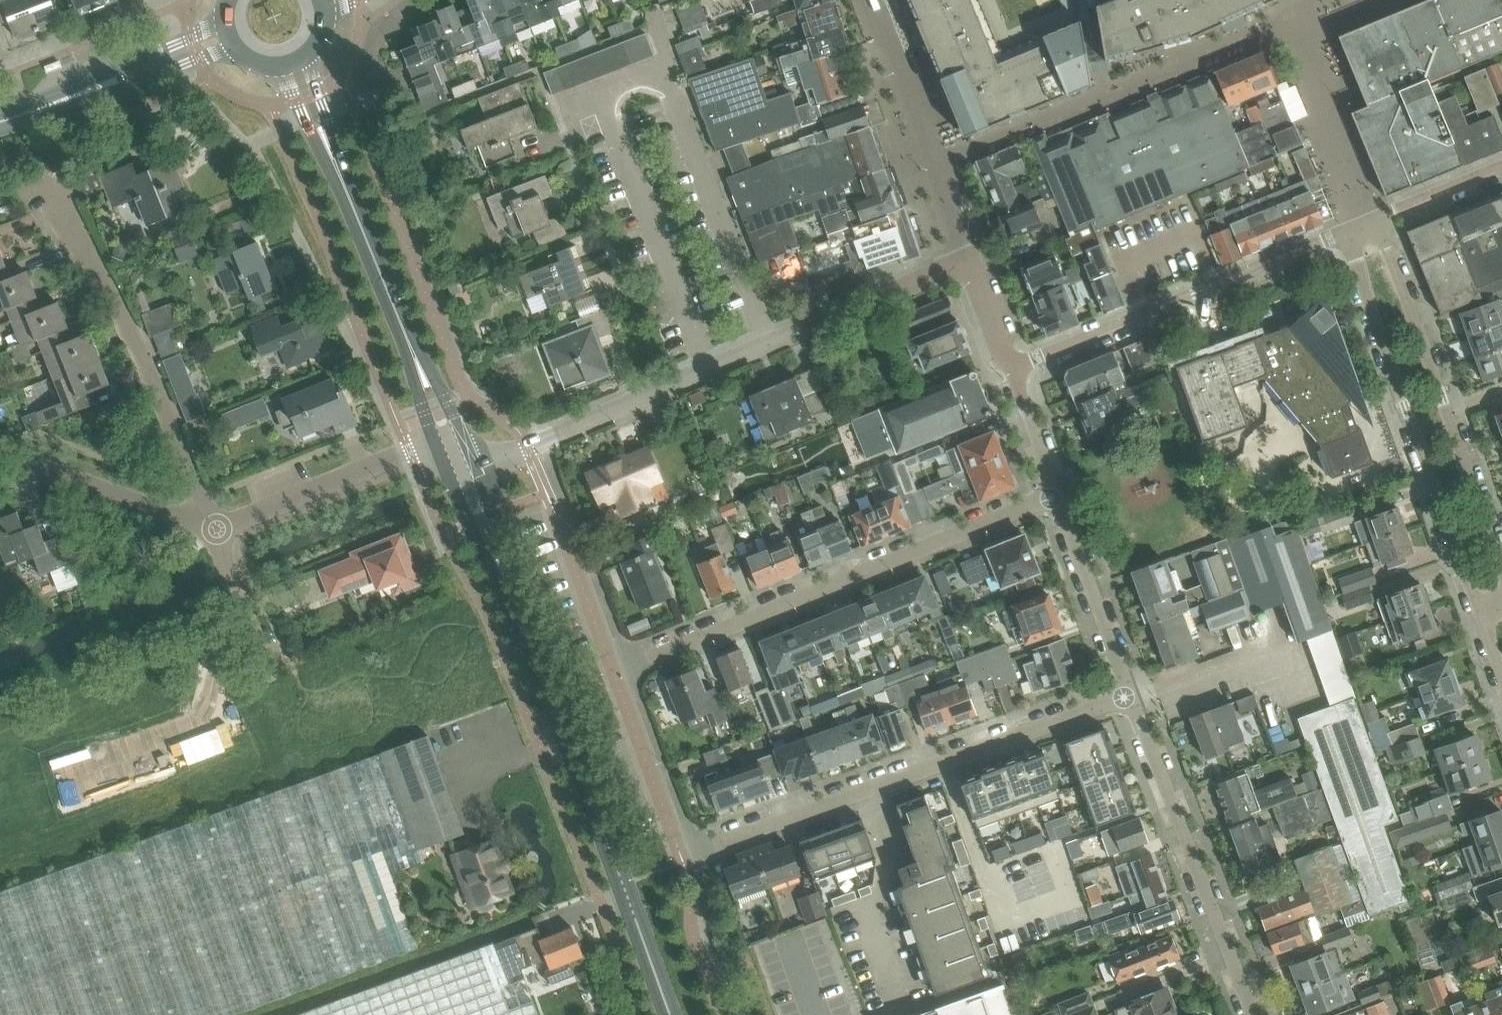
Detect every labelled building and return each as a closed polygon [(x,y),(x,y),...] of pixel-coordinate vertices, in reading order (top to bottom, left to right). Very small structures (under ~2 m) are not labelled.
[(20,39),(39,32),(27,0),(0,0),(0,19),(1,20),(8,18),(15,37),(19,35),(20,39)] [(39,32),(58,25),(56,21),(60,19),(53,1),(54,0),(27,0),(39,32)] [(104,5),(118,0),(68,0),(74,17),(91,10),(91,12),(105,7),(104,5)] [(471,7),(464,10),(480,48),(501,40),(495,23),(504,20),(496,0),(489,0),(488,0),(468,0),(471,7)] [(517,34),(531,28),(521,0),(496,0),(504,20),(495,23),(501,40),(504,47),(520,41),(517,34)] [(531,28),(562,16),(559,8),(556,1),(549,4),(547,0),(521,0),(531,28)] [(549,4),(556,1),(559,8),(566,5),(566,6),(581,0),(547,0),(549,4)] [(700,28),(709,25),(710,30),(717,28),(715,22),(710,24),(700,0),(694,0),(676,7),(686,34),(700,28)] [(783,4),(782,1),(782,0),(750,0),(754,13),(783,4)] [(799,9),(798,7),(798,8),(782,13),(782,14),(777,16),(782,30),(802,23),(807,38),(808,38),(843,27),(841,20),(844,16),(841,7),(837,6),(835,0),(831,0),(799,9)] [(798,7),(799,9),(831,0),(795,0),(798,7)] [(961,128),(965,138),(972,135),(1091,85),(1088,63),(1102,61),(1106,60),(1106,62),(1151,50),(1191,39),(1268,3),(1276,0),(908,0),(961,128)] [(1442,174),(1465,165),(1435,92),(1432,93),(1428,82),(1462,68),(1449,37),(1434,0),(1427,0),(1338,37),(1366,105),(1350,111),(1386,198),(1442,174)] [(1449,37),(1501,15),(1501,0),(1434,0),(1449,37)] [(452,41),(452,42),(458,57),(480,48),(464,10),(457,13),(454,5),(438,11),(441,19),(435,21),(444,44),(452,41)] [(1449,37),(1462,68),(1501,51),(1501,15),(1449,37)] [(634,29),(630,20),(619,24),(623,33),(634,29)] [(417,45),(402,51),(407,64),(421,98),(426,111),(448,102),(449,102),(435,66),(458,57),(452,42),(452,41),(444,44),(435,21),(419,28),(421,35),(414,38),(417,45)] [(619,24),(608,28),(612,38),(623,33),(619,24)] [(709,25),(700,28),(704,38),(712,35),(710,30),(709,25)] [(778,57),(777,59),(781,70),(783,70),(798,65),(798,63),(832,52),(833,54),(849,49),(843,27),(808,38),(807,38),(790,44),(794,54),(789,55),(787,54),(778,57)] [(642,61),(655,56),(646,33),(633,38),(642,61)] [(701,47),(698,37),(676,45),(679,56),(701,47)] [(642,61),(633,38),(622,43),(631,65),(642,61)] [(582,50),(578,40),(568,44),(572,54),(582,50)] [(631,65),(622,43),(612,47),(620,69),(631,65)] [(568,44),(557,48),(560,58),(572,54),(568,44)] [(620,69),(612,47),(600,51),(609,74),(620,69)] [(679,56),(688,79),(691,78),(708,72),(702,58),(705,57),(701,47),(679,56)] [(600,51),(596,53),(589,56),(598,78),(609,74),(600,51)] [(798,65),(783,70),(788,86),(802,81),(809,103),(810,103),(811,103),(811,107),(816,106),(818,105),(846,96),(833,54),(832,52),(798,63),(798,65)] [(1263,53),(1240,63),(1254,96),(1258,105),(1265,122),(1278,154),(1304,144),(1281,91),(1289,88),(1286,81),(1277,85),(1275,82),(1263,53)] [(598,78),(589,56),(578,60),(587,82),(598,78)] [(691,78),(688,79),(695,97),(716,151),(742,142),(742,143),(800,123),(802,127),(822,120),(818,105),(816,106),(811,107),(811,103),(810,103),(809,103),(796,107),(791,93),(779,97),(768,101),(765,92),(760,77),(759,76),(754,60),(753,57),(711,72),(708,73),(708,72),(691,78)] [(763,57),(754,60),(759,76),(768,73),(763,57)] [(527,60),(515,65),(519,74),(530,70),(527,60)] [(587,82),(578,60),(567,64),(576,87),(587,82)] [(1254,96),(1240,63),(1215,74),(1229,107),(1254,96)] [(576,87),(567,64),(556,69),(565,91),(576,87)] [(1484,69),(1495,96),(1501,93),(1501,74),(1498,64),(1484,69)] [(508,78),(519,74),(515,65),(505,69),(508,78)] [(556,69),(544,73),(553,96),(565,91),(556,69)] [(1484,69),(1465,77),(1480,113),(1499,105),(1495,96),(1484,69)] [(1234,130),(1211,75),(1207,77),(1188,85),(1212,140),(1234,130)] [(479,90),(475,80),(464,84),(468,94),(479,90)] [(478,99),(486,121),(461,131),(469,151),(478,147),(487,168),(518,156),(511,139),(538,128),(520,83),(478,99)] [(453,89),(457,99),(468,94),(464,84),(453,89)] [(1212,140),(1188,85),(1174,90),(1160,96),(1178,140),(1181,138),(1190,148),(1212,140)] [(1435,92),(1465,165),(1501,150),(1501,135),(1494,117),(1481,122),(1479,117),(1478,117),(1475,111),(1471,113),(1468,106),(1461,108),(1451,85),(1435,92)] [(776,88),(765,92),(768,101),(779,97),(776,88)] [(1152,163),(1165,158),(1182,151),(1178,140),(1160,96),(1146,102),(1132,108),(1140,129),(1138,130),(1152,163)] [(1246,110),(1253,126),(1265,122),(1258,105),(1246,110)] [(869,127),(870,127),(863,106),(822,120),(826,130),(799,139),(803,150),(809,148),(832,140),(832,139),(836,138),(836,136),(869,127)] [(1138,130),(1140,129),(1132,108),(1118,114),(1101,121),(1116,157),(1124,175),(1152,163),(1138,130)] [(1091,175),(1113,166),(1112,159),(1116,157),(1101,121),(1088,126),(1073,132),(1091,175)] [(1265,122),(1236,133),(1248,166),(1249,166),(1260,161),(1272,157),(1278,154),(1265,122)] [(429,123),(417,128),(420,136),(432,131),(429,123)] [(762,211),(770,208),(832,186),(884,168),(874,141),(869,127),(836,136),(836,138),(832,139),(832,140),(809,148),(803,150),(784,157),(774,160),(752,168),(742,143),(742,142),(716,151),(717,152),(724,149),(734,175),(727,178),(742,218),(762,211)] [(1165,158),(1181,195),(1248,166),(1236,133),(1234,130),(1212,140),(1190,148),(1181,138),(1178,140),(1182,151),(1165,158)] [(155,132),(144,136),(148,148),(159,144),(155,132)] [(1065,240),(1067,244),(1095,233),(1112,226),(1091,175),(1073,132),(1063,137),(1049,142),(1046,134),(1031,140),(1044,171),(1058,206),(1071,237),(1065,240)] [(977,162),(986,185),(992,198),(1014,189),(1013,187),(1009,178),(1025,171),(1021,162),(1032,158),(1026,143),(977,162)] [(781,148),(771,151),(774,160),(784,157),(781,148)] [(1304,180),(1305,183),(1318,178),(1305,148),(1293,153),(1304,180)] [(95,153),(86,156),(91,168),(100,165),(95,153)] [(1116,157),(1112,159),(1113,166),(1091,175),(1112,226),(1140,213),(1124,175),(1116,157)] [(1272,157),(1260,161),(1264,171),(1276,167),(1272,157)] [(1124,175),(1140,213),(1181,195),(1165,158),(1152,163),(1124,175)] [(135,162),(104,175),(117,207),(136,200),(147,226),(152,224),(180,212),(176,201),(189,195),(184,182),(175,160),(169,162),(140,174),(135,162)] [(1249,166),(1253,176),(1264,171),(1260,161),(1249,166)] [(771,209),(777,224),(819,210),(827,229),(898,207),(902,206),(899,200),(898,194),(894,195),(892,188),(891,188),(884,168),(832,186),(770,208),(771,209)] [(1049,210),(1058,206),(1044,171),(1033,175),(1035,181),(1029,184),(1028,181),(1013,187),(1014,189),(992,198),(994,204),(992,207),(995,213),(998,213),(999,216),(1022,206),(1041,198),(1044,205),(1046,208),(1047,207),(1049,210)] [(1247,181),(1244,173),(1226,180),(1230,188),(1247,181)] [(515,239),(534,231),(540,247),(569,235),(561,216),(549,221),(541,201),(553,196),(545,176),(489,198),(501,230),(510,226),(515,239)] [(1288,187),(1306,230),(1323,223),(1310,192),(1322,188),(1318,178),(1305,183),(1304,180),(1288,187)] [(1214,185),(1215,186),(1210,188),(1215,199),(1220,197),(1218,193),(1230,188),(1226,180),(1214,185)] [(1306,230),(1288,187),(1272,193),(1290,237),(1306,230)] [(1203,191),(1208,202),(1215,199),(1210,188),(1203,191)] [(1290,237),(1272,193),(1255,200),(1273,244),(1290,237)] [(1407,232),(1441,314),(1458,307),(1501,289),(1501,193),(1407,232)] [(1022,206),(998,217),(1007,240),(1031,231),(1034,239),(1044,234),(1041,226),(1042,226),(1035,209),(1044,205),(1041,198),(1022,206)] [(1273,244),(1255,200),(1238,207),(1256,251),(1273,244)] [(827,229),(831,240),(812,248),(815,255),(844,244),(851,260),(844,263),(847,270),(819,279),(825,293),(873,276),(870,267),(913,253),(906,232),(898,207),(827,229)] [(1225,212),(1224,210),(1220,212),(1239,258),(1256,251),(1238,207),(1225,212)] [(777,224),(771,209),(763,212),(762,211),(742,218),(748,233),(760,263),(787,253),(777,224)] [(1205,222),(1222,264),(1239,258),(1220,212),(1215,214),(1216,217),(1205,222)] [(1098,241),(1095,233),(1067,244),(1073,257),(1087,251),(1092,261),(1084,265),(1104,313),(1125,304),(1098,241)] [(124,261),(130,246),(118,241),(112,257),(124,261)] [(228,293),(245,287),(250,299),(277,289),(258,241),(214,258),(228,293)] [(194,242),(176,249),(182,263),(200,256),(194,242)] [(548,256),(551,264),(517,277),(532,314),(594,290),(577,245),(548,256)] [(1033,299),(1034,298),(1066,285),(1054,255),(1021,269),(1033,299)] [(37,297),(27,271),(6,280),(1,269),(7,267),(7,266),(0,269),(0,312),(37,297)] [(1081,279),(1072,283),(1077,294),(1086,291),(1081,279)] [(1071,307),(1075,306),(1066,285),(1034,298),(1042,318),(1041,318),(1049,336),(1078,324),(1071,307)] [(458,286),(449,289),(452,297),(461,294),(458,286)] [(1321,445),(1352,434),(1342,408),(1351,401),(1361,393),(1327,295),(1289,327),(1245,343),(1265,367),(1268,365),(1271,373),(1262,376),(1321,445)] [(16,321),(25,345),(14,349),(14,350),(69,328),(58,303),(37,311),(33,300),(38,298),(37,297),(0,312),(0,328),(16,321)] [(948,297),(905,314),(912,332),(955,315),(948,297)] [(1461,314),(1469,337),(1501,326),(1501,299),(1499,300),(1461,314)] [(172,302),(143,314),(152,336),(181,325),(172,302)] [(572,323),(576,321),(580,332),(544,345),(554,369),(556,368),(565,390),(587,382),(587,384),(611,374),(598,339),(616,332),(606,308),(571,322),(572,323)] [(305,358),(315,355),(314,353),(327,348),(317,322),(304,327),(301,319),(283,326),(278,314),(252,325),(257,337),(255,338),(262,356),(282,348),(289,367),(306,361),(305,358)] [(914,357),(915,358),(918,357),(924,372),(971,353),(958,320),(905,342),(908,348),(905,350),(908,359),(915,356),(914,357)] [(1469,337),(1477,359),(1501,350),(1501,326),(1469,337)] [(69,328),(14,350),(19,362),(46,351),(56,376),(100,358),(90,332),(67,341),(64,331),(69,329),(69,328)] [(1148,338),(1124,348),(1133,371),(1158,361),(1150,343),(1148,338)] [(1501,375),(1501,350),(1477,359),(1485,381),(1501,375)] [(1065,376),(1071,392),(1074,400),(1111,384),(1124,379),(1113,352),(1067,371),(1065,376)] [(180,354),(162,361),(169,377),(186,370),(180,354)] [(92,406),(87,394),(110,384),(100,358),(56,376),(66,401),(39,412),(44,425),(92,406)] [(993,415),(975,371),(878,408),(879,410),(851,421),(866,457),(893,446),(896,454),(993,415)] [(1153,378),(1156,386),(1166,381),(1171,379),(1168,372),(1153,378)] [(796,377),(749,397),(770,445),(775,442),(774,438),(815,421),(811,414),(836,403),(828,385),(804,395),(796,377)] [(301,437),(334,423),(338,433),(358,425),(344,391),(338,393),(333,379),(282,399),(293,426),(296,425),(301,437)] [(1124,379),(1111,384),(1074,400),(1082,418),(1135,395),(1132,387),(1128,389),(1124,379)] [(1177,411),(1167,388),(1169,387),(1166,381),(1156,386),(1158,391),(1169,415),(1177,411)] [(1149,389),(1135,395),(1082,418),(1089,436),(1129,419),(1125,412),(1154,400),(1149,389)] [(689,396),(693,406),(706,401),(702,391),(689,396)] [(263,399),(244,407),(250,423),(270,416),(263,399)] [(39,412),(24,418),(29,431),(44,425),(39,412)] [(955,475),(965,471),(964,468),(1002,453),(993,432),(945,452),(938,446),(915,455),(919,464),(946,453),(955,475)] [(618,498),(625,515),(666,497),(659,481),(660,479),(647,450),(588,475),(601,505),(618,498)] [(965,471),(955,475),(924,488),(930,502),(961,489),(963,493),(962,494),(967,506),(1015,487),(1006,465),(1002,453),(964,468),(965,471)] [(911,526),(910,526),(922,521),(911,493),(905,496),(890,460),(875,466),(889,500),(874,506),(886,536),(889,535),(891,537),(898,534),(899,531),(911,526)] [(805,474),(808,473),(816,470),(812,461),(801,465),(805,474)] [(805,474),(798,477),(805,494),(816,490),(813,484),(808,473),(805,474)] [(782,483),(772,487),(774,493),(785,489),(782,483)] [(774,493),(772,487),(763,491),(767,499),(775,496),(774,493)] [(935,515),(930,502),(924,488),(911,493),(922,521),(935,515)] [(723,519),(739,512),(734,502),(719,508),(723,519)] [(883,540),(884,536),(886,536),(874,506),(858,513),(855,503),(846,507),(862,546),(873,541),(876,542),(883,540)] [(1371,516),(1367,518),(1375,540),(1406,529),(1398,507),(1385,512),(1383,506),(1369,510),(1371,516)] [(829,525),(822,507),(812,511),(832,558),(838,555),(842,557),(848,554),(848,551),(851,550),(840,521),(829,525)] [(1318,518),(1297,526),(1301,538),(1322,531),(1323,532),(1355,521),(1350,507),(1318,518)] [(18,511),(0,519),(0,546),(2,550),(7,564),(21,558),(22,562),(35,557),(43,575),(70,564),(59,536),(47,541),(40,524),(26,529),(18,511)] [(824,564),(824,561),(832,558),(812,511),(802,514),(810,533),(799,537),(811,567),(814,565),(817,566),(824,564)] [(1268,514),(1248,522),(1252,532),(1272,525),(1268,514)] [(1292,519),(1274,526),(1277,533),(1294,527),(1292,519)] [(698,564),(712,598),(736,588),(722,555),(736,549),(726,523),(712,529),(717,543),(702,549),(707,561),(698,564)] [(1228,538),(1226,539),(1245,590),(1254,615),(1284,604),(1298,643),(1333,630),(1301,538),(1297,526),(1294,527),(1277,533),(1274,526),(1273,526),(1229,541),(1228,538)] [(1406,529),(1375,540),(1365,543),(1374,568),(1384,564),(1383,563),(1387,562),(1389,567),(1403,562),(1401,557),(1414,553),(1406,529)] [(793,574),(801,570),(788,537),(784,538),(781,530),(771,534),(776,546),(768,549),(780,578),(783,577),(786,579),(792,576),(793,574)] [(640,609),(671,596),(653,552),(660,549),(654,534),(626,545),(632,559),(622,563),(640,609)] [(353,554),(355,559),(322,572),(332,597),(375,580),(378,589),(393,583),(397,593),(421,584),(402,535),(353,554)] [(962,562),(960,563),(969,585),(971,585),(971,584),(996,573),(1002,587),(1016,581),(1020,591),(1035,585),(1032,576),(1040,572),(1025,535),(987,550),(989,555),(973,561),(977,571),(967,575),(962,562)] [(1186,599),(1188,598),(1192,609),(1245,590),(1226,539),(1215,543),(1218,553),(1194,561),(1203,584),(1183,591),(1186,599)] [(777,582),(778,579),(780,578),(768,549),(760,552),(756,540),(745,544),(749,555),(746,556),(759,587),(767,584),(770,585),(777,582)] [(1133,572),(1144,604),(1177,593),(1176,591),(1183,588),(1180,579),(1173,581),(1165,560),(1133,572)] [(1377,582),(1372,569),(1340,580),(1344,594),(1377,582)] [(944,570),(933,574),(942,596),(953,592),(944,570)] [(918,581),(914,579),(905,583),(918,616),(930,612),(934,622),(945,617),(933,587),(928,589),(924,579),(918,581)] [(1345,595),(1342,596),(1346,610),(1374,600),(1369,585),(1377,583),(1377,582),(1344,594),(1345,595)] [(894,591),(882,595),(899,636),(901,635),(904,639),(911,637),(909,632),(910,631),(906,621),(918,616),(905,583),(896,587),(894,591)] [(1429,605),(1421,584),(1378,599),(1386,622),(1392,620),(1392,619),(1429,605)] [(1254,615),(1245,590),(1192,609),(1192,610),(1202,606),(1211,633),(1250,620),(1249,617),(1254,615)] [(1177,593),(1144,604),(1151,623),(1192,609),(1188,598),(1186,599),(1183,591),(1177,593)] [(1060,628),(1061,628),(1060,624),(1062,624),(1059,617),(1058,618),(1057,615),(1056,615),(1048,594),(1014,606),(1014,607),(1003,611),(1010,630),(1014,628),(1019,643),(1026,641),(1027,642),(1061,630),(1060,628)] [(871,600),(867,598),(857,602),(870,636),(882,631),(887,641),(899,636),(882,595),(871,600)] [(846,607),(845,611),(834,615),(846,646),(848,645),(851,655),(861,650),(857,641),(870,636),(857,602),(846,607)] [(1392,619),(1392,620),(1386,622),(1394,645),(1437,629),(1429,605),(1392,619)] [(1197,628),(1190,610),(1192,610),(1192,609),(1151,623),(1158,642),(1197,628)] [(822,620),(818,618),(808,622),(822,655),(834,650),(840,666),(847,663),(845,657),(847,656),(843,647),(846,646),(834,615),(822,620)] [(628,626),(632,635),(642,631),(638,622),(628,626)] [(797,630),(787,634),(783,636),(795,666),(800,664),(803,674),(813,670),(809,660),(822,655),(808,622),(797,626),(797,630)] [(953,626),(942,630),(953,661),(964,656),(953,626)] [(1199,656),(1194,640),(1200,637),(1197,628),(1158,642),(1168,668),(1199,656)] [(1346,660),(1363,654),(1354,631),(1337,638),(1346,660)] [(768,654),(762,656),(774,686),(775,689),(783,686),(784,689),(801,682),(795,666),(783,636),(782,636),(776,634),(768,637),(768,642),(763,643),(768,654)] [(1064,640),(1033,650),(1037,660),(1023,665),(1033,692),(1045,688),(1046,688),(1077,678),(1064,640)] [(973,657),(978,670),(989,666),(1011,658),(1006,645),(973,657)] [(728,685),(717,689),(717,688),(720,695),(753,681),(740,649),(717,659),(728,685)] [(948,688),(941,690),(953,723),(954,723),(958,724),(964,722),(966,719),(976,715),(965,685),(992,675),(989,666),(978,670),(973,657),(957,663),(961,674),(945,680),(948,688)] [(998,688),(1019,681),(1011,658),(989,666),(992,675),(997,688),(998,688)] [(1410,686),(1414,684),(1418,696),(1458,682),(1453,669),(1451,670),(1448,659),(1406,674),(1410,686)] [(915,677),(937,669),(933,660),(911,668),(915,677)] [(891,687),(915,677),(911,668),(887,677),(891,687)] [(714,726),(729,720),(717,688),(705,693),(696,670),(667,681),(683,722),(687,720),(691,730),(696,732),(714,726)] [(925,675),(901,683),(909,707),(917,704),(928,732),(938,729),(941,730),(948,728),(950,724),(953,723),(941,690),(932,693),(925,675)] [(885,676),(862,685),(866,696),(891,687),(887,677),(885,678),(885,676)] [(1460,695),(1462,694),(1458,682),(1418,696),(1423,707),(1419,708),(1423,719),(1464,705),(1460,695)] [(909,707),(901,683),(886,689),(891,704),(880,708),(883,716),(878,718),(888,747),(891,746),(894,748),(900,745),(901,742),(910,739),(900,711),(909,707)] [(839,697),(842,705),(866,696),(862,685),(861,685),(863,688),(839,697)] [(770,692),(768,687),(783,725),(797,720),(783,686),(775,689),(770,692)] [(755,692),(771,730),(783,725),(768,687),(755,692)] [(1254,695),(1237,701),(1242,715),(1259,709),(1254,695)] [(1315,712),(1300,717),(1318,769),(1325,788),(1335,818),(1343,840),(1383,825),(1398,820),(1354,697),(1315,712)] [(1362,715),(1377,710),(1373,700),(1359,705),(1362,715)] [(824,702),(811,707),(814,714),(827,709),(824,702)] [(1192,718),(1206,758),(1229,749),(1228,747),(1244,741),(1230,703),(1192,718)] [(853,706),(845,709),(862,756),(872,753),(875,754),(881,752),(882,749),(884,748),(873,714),(858,719),(853,706)] [(840,726),(829,730),(841,764),(842,763),(845,765),(851,763),(852,759),(862,756),(845,709),(833,713),(836,723),(839,722),(840,726)] [(1377,710),(1362,715),(1375,752),(1390,747),(1420,736),(1416,723),(1391,731),(1385,716),(1380,718),(1377,710)] [(807,737),(819,771),(829,768),(832,770),(838,768),(839,764),(841,764),(829,730),(815,735),(809,717),(801,719),(807,737)] [(1106,729),(1063,744),(1071,766),(1113,750),(1106,729)] [(1437,759),(1440,758),(1444,770),(1482,757),(1481,754),(1483,751),(1480,744),(1477,744),(1474,735),(1472,735),(1471,732),(1460,736),(1461,739),(1433,749),(1437,759)] [(465,833),(429,735),(0,892),(0,1014),(237,1014),(419,949),(392,874),(422,863),(418,851),(465,833)] [(1425,752),(1420,737),(1420,736),(1390,747),(1395,762),(1425,752)] [(784,739),(772,743),(773,746),(776,753),(783,775),(794,771),(797,779),(799,779),(802,781),(808,778),(809,775),(819,771),(807,737),(786,745),(784,739)] [(718,810),(744,801),(733,772),(724,747),(703,754),(708,766),(721,761),(726,774),(719,777),(717,771),(705,775),(718,810)] [(1113,750),(1071,766),(1078,786),(1121,770),(1113,750)] [(1022,757),(1021,757),(1039,807),(1060,799),(1043,752),(1025,758),(1023,759),(1022,757)] [(783,776),(783,775),(776,753),(750,762),(751,765),(733,772),(744,801),(771,791),(765,777),(769,775),(772,780),(783,776)] [(1021,757),(1001,764),(1019,814),(1039,807),(1021,757)] [(1486,761),(1483,760),(1482,757),(1444,770),(1448,781),(1445,782),(1449,794),(1477,784),(1479,788),(1489,784),(1487,781),(1490,780),(1487,772),(1489,769),(1486,761)] [(1001,764),(981,772),(998,821),(1019,814),(1001,764)] [(1121,770),(1078,786),(1086,806),(1128,791),(1121,770)] [(981,774),(960,782),(977,829),(998,821),(981,772),(980,772),(981,774)] [(1238,777),(1215,785),(1229,823),(1273,807),(1298,798),(1294,786),(1290,777),(1254,791),(1247,773),(1238,777)] [(1318,775),(1304,780),(1304,782),(1308,792),(1322,787),(1318,775)] [(1273,807),(1284,837),(1335,818),(1325,788),(1298,798),(1273,807)] [(932,801),(944,797),(941,789),(930,793),(932,801)] [(1128,791),(1086,806),(1093,827),(1136,812),(1128,791)] [(899,869),(905,885),(898,887),(936,994),(990,975),(952,869),(957,868),(942,826),(937,828),(925,795),(896,805),(916,861),(909,864),(909,865),(899,869)] [(1406,826),(1416,823),(1447,812),(1442,796),(1409,807),(1410,811),(1400,814),(1405,827),(1406,826)] [(1460,825),(1464,836),(1474,832),(1478,844),(1501,835),(1501,815),(1500,810),(1488,815),(1485,808),(1472,813),(1474,820),(1470,821),(1460,825)] [(1453,826),(1447,812),(1416,823),(1421,838),(1453,826)] [(952,814),(942,818),(944,825),(955,821),(952,814)] [(856,866),(877,859),(862,819),(841,827),(856,866)] [(1121,825),(1102,832),(1110,856),(1148,842),(1139,819),(1121,825)] [(1256,819),(1231,828),(1248,876),(1282,864),(1274,841),(1268,824),(1259,827),(1256,819)] [(1069,823),(1062,826),(1066,837),(1073,834),(1069,823)] [(1333,825),(1326,828),(1329,837),(1337,835),(1333,825)] [(1386,834),(1383,825),(1343,840),(1344,843),(1342,844),(1362,899),(1366,910),(1367,910),(1369,915),(1411,900),(1386,834)] [(1062,826),(1054,828),(1058,840),(1066,837),(1062,826)] [(1415,840),(1410,826),(1390,833),(1395,847),(1415,840)] [(841,827),(821,834),(836,874),(856,866),(841,827)] [(1042,833),(1035,835),(1039,847),(1047,844),(1042,833)] [(800,842),(814,881),(836,874),(821,834),(800,842)] [(1035,835),(1028,838),(1032,849),(1039,847),(1035,835)] [(1462,849),(1473,878),(1488,872),(1486,867),(1491,865),(1493,871),(1501,868),(1501,835),(1478,844),(1462,849)] [(963,838),(952,842),(961,867),(971,863),(963,838)] [(1028,838),(1020,841),(1024,852),(1032,849),(1028,838)] [(1020,841),(1013,843),(1017,855),(1024,852),(1020,841)] [(790,846),(775,851),(772,842),(754,848),(769,887),(801,876),(790,846)] [(1080,842),(1069,845),(1073,860),(1085,856),(1080,842)] [(494,899),(511,893),(493,843),(454,857),(460,876),(467,873),(478,904),(477,905),(478,907),(481,910),(485,911),(490,909),(493,906),(494,903),(494,899)] [(1342,844),(1295,861),(1306,892),(1313,913),(1314,916),(1339,907),(1340,907),(1362,899),(1342,844)] [(1007,845),(1000,848),(1004,860),(1011,857),(1007,845)] [(740,863),(725,869),(736,899),(769,887),(754,848),(737,855),(740,863)] [(1000,848),(992,851),(996,862),(1004,860),(1000,848)] [(1115,867),(1124,890),(1125,895),(1162,882),(1152,854),(1115,867)] [(1099,877),(1096,867),(1079,874),(1082,883),(1099,877)] [(1468,874),(1435,885),(1436,887),(1440,899),(1441,900),(1473,888),(1468,874)] [(1473,888),(1478,901),(1489,897),(1499,925),(1501,924),(1501,878),(1473,888)] [(1169,901),(1165,891),(1162,882),(1125,895),(1126,896),(1128,895),(1133,910),(1135,910),(1135,908),(1141,907),(1142,910),(1173,900),(1173,899),(1169,901)] [(873,893),(870,885),(859,890),(861,897),(873,893)] [(1440,899),(1436,887),(1417,894),(1422,906),(1440,899)] [(983,896),(980,888),(969,892),(972,900),(983,896)] [(846,903),(857,899),(855,891),(843,895),(846,903)] [(798,899),(807,922),(826,915),(818,892),(798,899)] [(1301,894),(1259,908),(1267,929),(1313,913),(1306,892),(1301,894)] [(843,895),(832,899),(835,907),(846,903),(843,895)] [(1339,907),(1343,918),(1366,910),(1362,899),(1340,907),(1339,907)] [(1138,924),(1141,932),(1179,918),(1173,900),(1142,910),(1141,907),(1135,908),(1135,910),(1133,910),(1134,911),(1094,925),(1098,938),(1138,924)] [(1111,912),(1107,902),(1088,909),(1091,919),(1111,912)] [(989,928),(985,917),(977,919),(981,931),(989,928)] [(1306,920),(1268,933),(1276,954),(1313,941),(1306,920)] [(521,967),(532,962),(546,957),(551,968),(548,969),(546,972),(546,975),(549,982),(551,984),(554,984),(576,976),(570,962),(585,956),(574,928),(543,940),(538,928),(516,937),(511,939),(510,937),(438,964),(298,1014),(539,1014),(521,967)] [(1300,990),(1346,973),(1341,959),(1338,948),(1352,943),(1347,928),(1322,937),(1327,952),(1291,965),(1294,973),(1291,975),(1295,986),(1299,985),(1300,990)] [(750,930),(743,933),(747,944),(754,942),(750,930)] [(1108,957),(1118,982),(1180,958),(1171,936),(1129,952),(1128,949),(1108,957)] [(999,954),(995,943),(987,945),(991,957),(999,954)] [(1485,966),(1496,961),(1492,951),(1481,955),(1485,966)] [(1010,956),(1014,968),(1025,964),(1021,952),(1010,956)] [(1467,961),(1471,971),(1485,966),(1481,955),(1467,961)] [(1457,957),(1441,963),(1445,972),(1460,966),(1457,957)] [(1346,973),(1300,990),(1301,992),(1299,993),(1303,1005),(1306,1004),(1310,1014),(1312,1014),(1355,999),(1346,973)] [(1439,1007),(1450,1003),(1440,977),(1429,981),(1439,1007)] [(1416,986),(1426,1012),(1439,1007),(1429,981),(1416,986)] [(1357,993),(1362,1005),(1382,997),(1377,985),(1357,993)] [(1004,988),(1004,986),(923,1014),(1013,1014),(1004,988)] [(1501,987),(1494,990),(1501,1011),(1501,987)] [(1118,1014),(1177,1014),(1167,989),(1130,1003),(1130,1005),(1116,1010),(1118,1014)] [(1488,1001),(1476,1005),(1480,1014),(1501,1014),(1501,1011),(1494,990),(1485,993),(1488,1001)] [(1059,1003),(1064,1014),(1074,1014),(1095,1006),(1095,1004),(1089,991),(1059,1003)] [(1476,1005),(1475,1005),(1473,998),(1452,1006),(1455,1014),(1480,1014),(1476,1005)] [(1384,1002),(1376,1005),(1380,1014),(1389,1014),(1384,1002)] [(1369,1014),(1380,1014),(1376,1005),(1366,1008),(1369,1014)] [(1074,1014),(1099,1014),(1095,1006),(1074,1014)]
